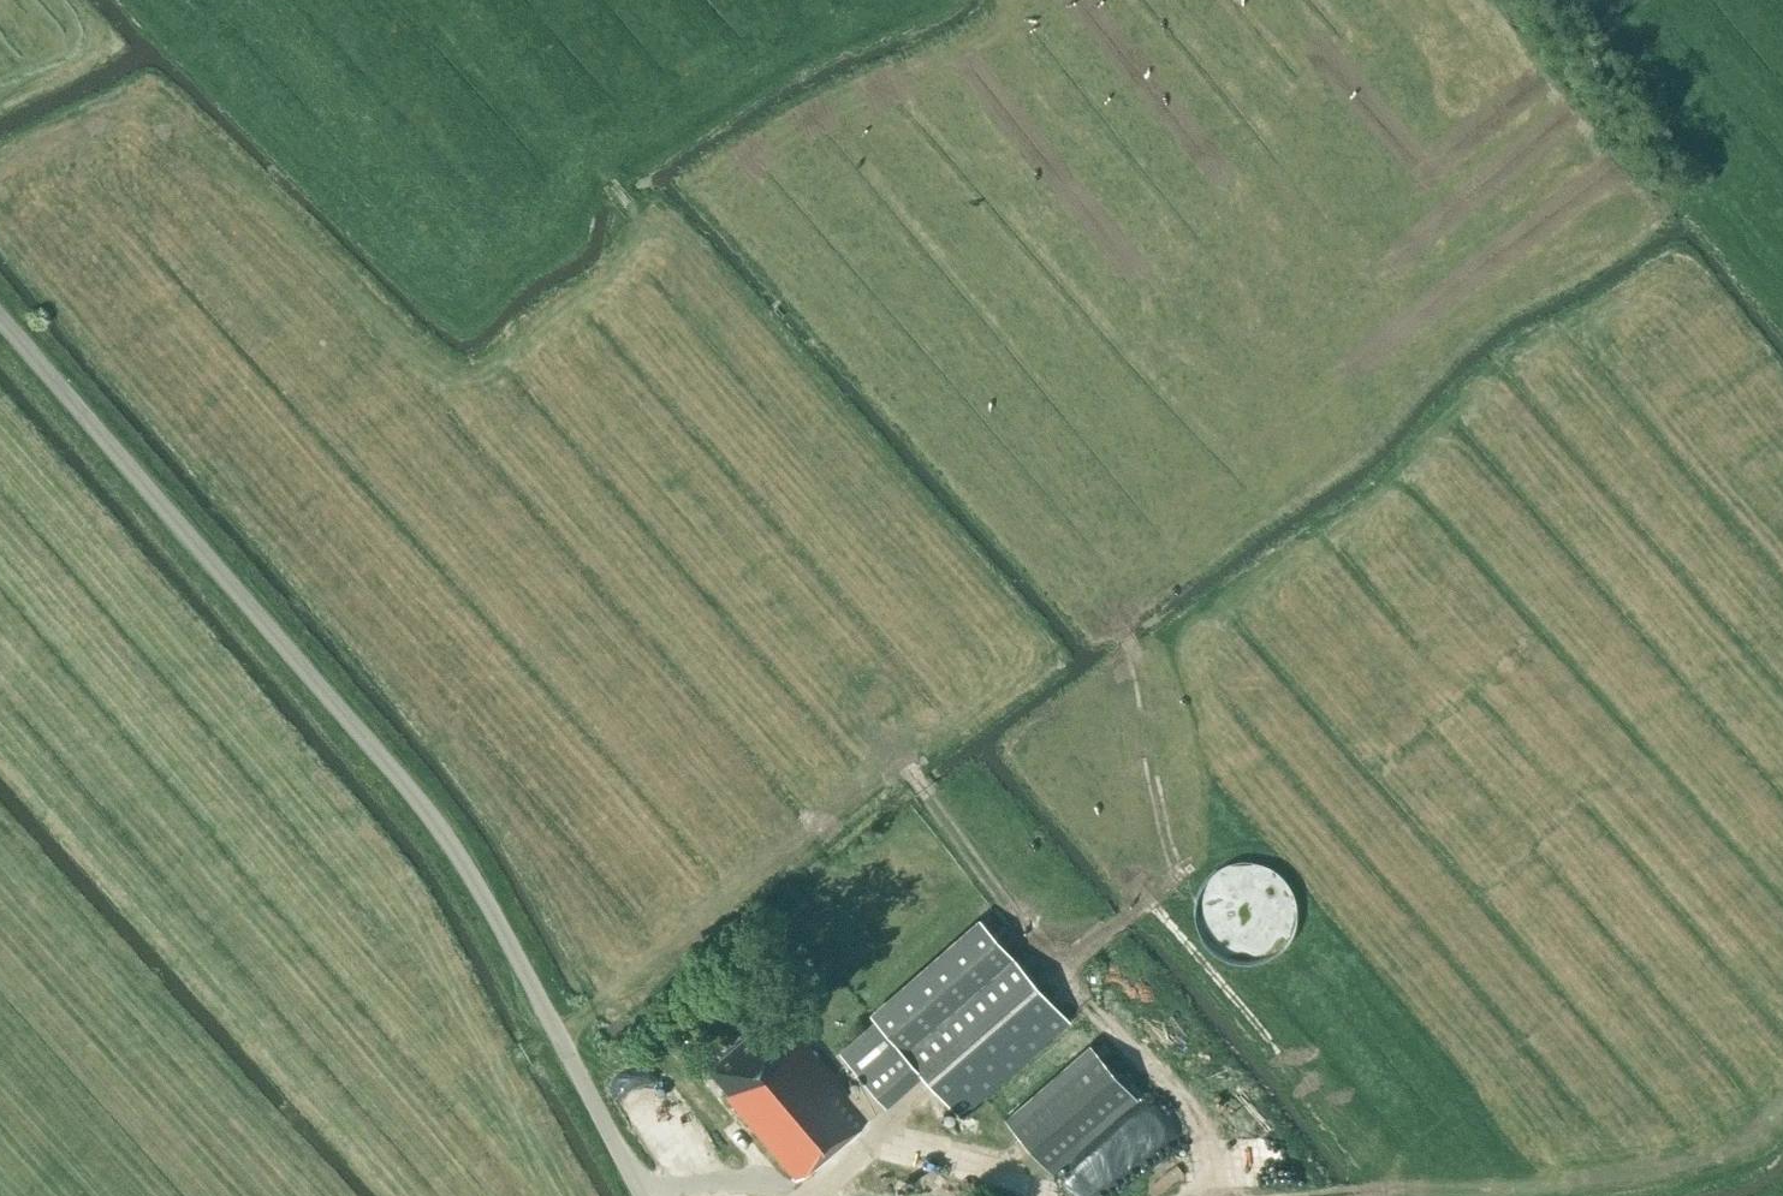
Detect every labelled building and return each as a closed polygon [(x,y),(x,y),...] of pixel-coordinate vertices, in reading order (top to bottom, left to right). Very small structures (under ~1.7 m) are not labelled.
[(1232,964),(1307,926),(1266,847),(1191,885),(1232,964)] [(1067,1019),(983,922),(873,1017),(876,1021),(839,1052),(861,1078),(845,1091),(775,1008),(706,1068),(727,1092),(724,1094),(798,1180),(851,1135),(848,1131),(865,1116),(867,1117),(920,1071),(958,1114),(1067,1019)] [(1049,1170),(1135,1094),(1089,1043),(1003,1119),(1049,1170)]
